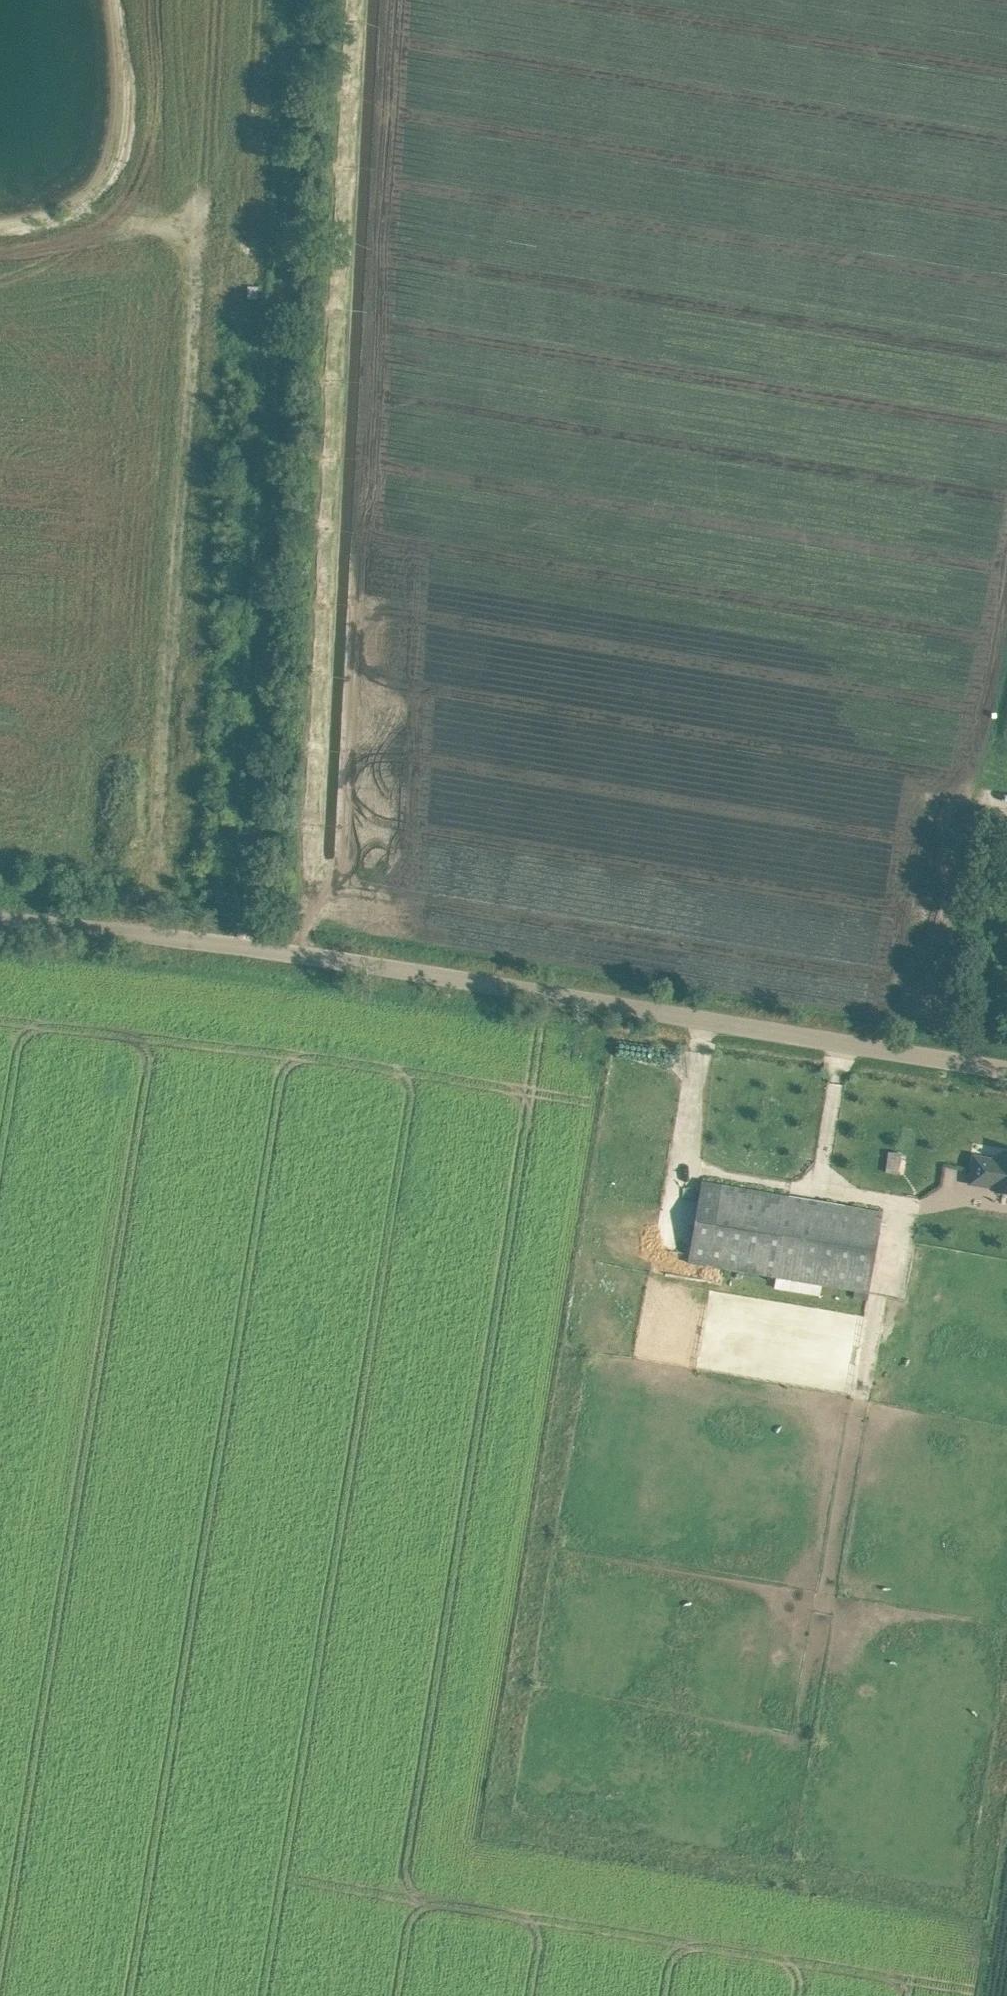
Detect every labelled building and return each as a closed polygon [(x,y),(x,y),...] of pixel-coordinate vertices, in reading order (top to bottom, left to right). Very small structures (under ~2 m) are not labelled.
[(889,1152),(886,1172),(899,1174),(902,1154),(889,1152)] [(970,1184),(997,1189),(996,1192),(1006,1194),(1006,1153),(1003,1152),(1001,1162),(975,1157),(972,1170),(970,1184)] [(868,1293),(882,1212),(702,1182),(688,1263),(868,1293)]
